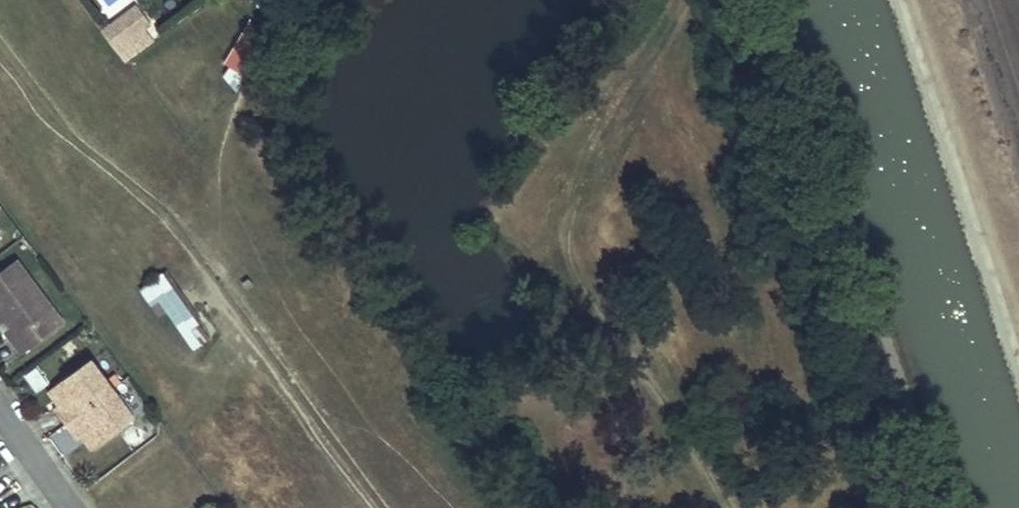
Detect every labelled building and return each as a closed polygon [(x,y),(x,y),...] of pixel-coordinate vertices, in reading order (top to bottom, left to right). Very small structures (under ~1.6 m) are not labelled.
[(145,30),(151,26),(136,5),(101,30),(125,63),(154,42),(145,30)] [(234,43),(228,68),(246,71),(251,47),(234,43)] [(20,259),(0,274),(0,308),(2,311),(17,332),(10,336),(22,352),(49,332),(38,318),(54,306),(20,259)] [(203,320),(167,269),(139,288),(158,316),(166,310),(194,349),(210,338),(199,323),(203,320)] [(49,332),(64,321),(54,306),(38,318),(49,332)] [(2,311),(0,312),(0,322),(10,336),(17,332),(2,311)] [(116,388),(95,359),(54,389),(65,403),(60,406),(56,408),(67,423),(116,388)] [(25,376),(34,394),(47,387),(38,369),(25,376)] [(96,445),(136,416),(116,388),(67,423),(78,438),(81,435),(86,432),(96,445)] [(50,392),(60,406),(65,403),(54,389),(50,392)] [(81,435),(91,449),(96,445),(86,432),(81,435)]
